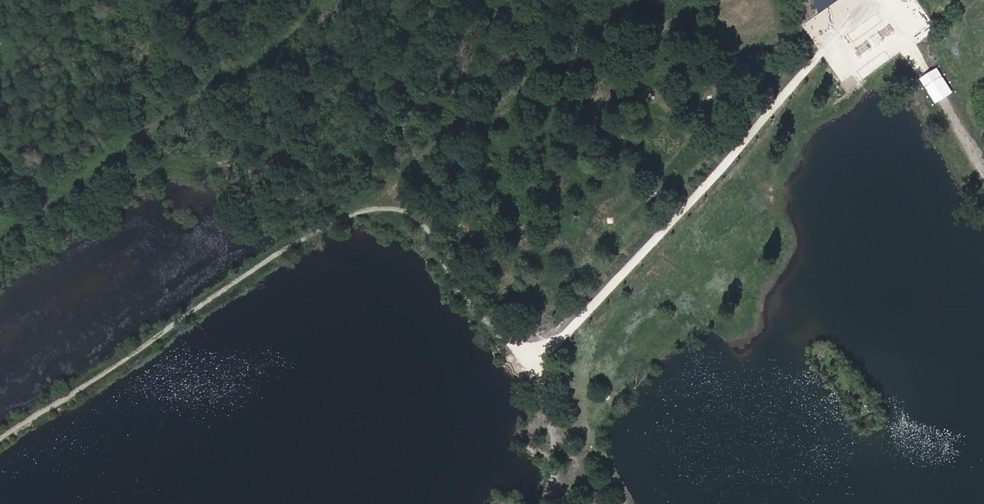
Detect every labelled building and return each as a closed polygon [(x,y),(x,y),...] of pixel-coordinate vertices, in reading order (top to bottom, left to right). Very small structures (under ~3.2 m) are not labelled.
[(817,12),(834,0),(809,0),(817,12)] [(656,96),(650,97),(653,111),(659,110),(656,96)]
